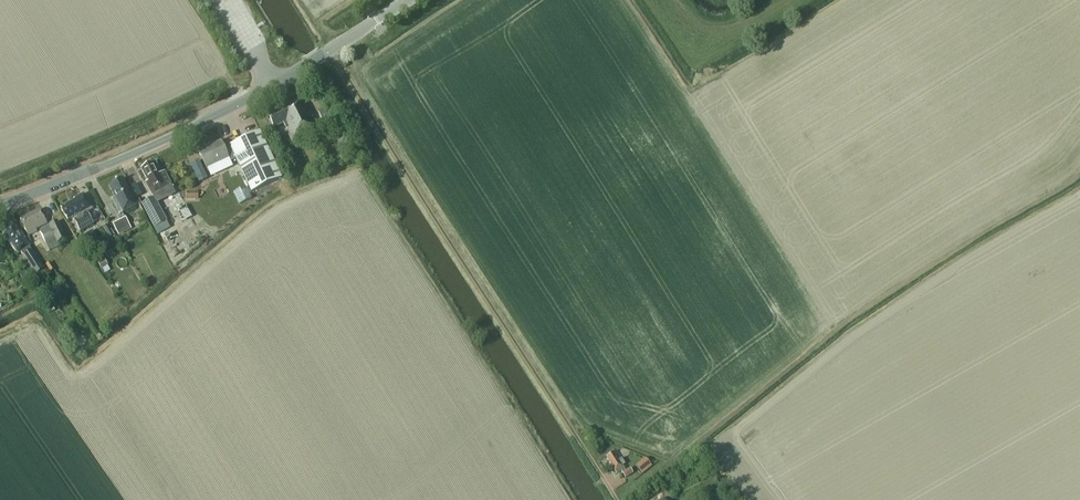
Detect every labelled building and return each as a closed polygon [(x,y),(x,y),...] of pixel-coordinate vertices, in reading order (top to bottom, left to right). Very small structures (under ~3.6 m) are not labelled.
[(319,128),(304,98),(285,107),(268,115),(274,128),(284,123),(292,141),(319,128)] [(325,109),(319,111),(323,122),(330,119),(325,109)] [(229,159),(231,162),(236,159),(252,192),(282,178),(260,132),(230,146),(231,148),(226,151),(221,141),(199,152),(207,169),(229,159)] [(161,173),(156,162),(142,169),(148,181),(146,183),(153,195),(172,184),(165,171),(161,173)] [(113,200),(120,214),(136,206),(129,193),(130,193),(123,179),(109,186),(115,198),(113,200)] [(246,187),(234,193),(240,205),(252,199),(246,187)] [(187,200),(198,200),(198,191),(187,191),(187,200)] [(93,210),(84,194),(74,200),(75,201),(61,209),(68,220),(76,216),(78,218),(74,220),(80,232),(94,224),(87,213),(93,210)] [(167,222),(154,198),(142,204),(155,228),(167,222)] [(182,210),(187,221),(196,217),(191,206),(182,210)] [(47,224),(41,210),(20,220),(28,236),(37,232),(36,229),(47,224)] [(132,229),(126,218),(113,225),(119,236),(132,229)] [(40,232),(50,251),(59,246),(58,243),(66,239),(58,222),(42,229),(43,230),(40,232)] [(167,222),(155,229),(158,235),(170,228),(167,222)] [(13,244),(11,245),(18,254),(21,252),(23,255),(22,256),(36,276),(47,268),(40,258),(41,258),(34,248),(32,250),(29,247),(31,245),(17,225),(5,233),(11,242),(11,241),(13,244)] [(84,246),(97,239),(93,230),(80,237),(84,246)] [(101,269),(108,265),(105,260),(98,264),(101,269)] [(23,280),(28,276),(22,267),(17,270),(23,280)] [(61,284),(53,290),(59,297),(66,291),(61,284)] [(606,457),(617,474),(627,468),(616,451),(606,457)] [(653,466),(646,458),(635,467),(642,475),(653,466)]
